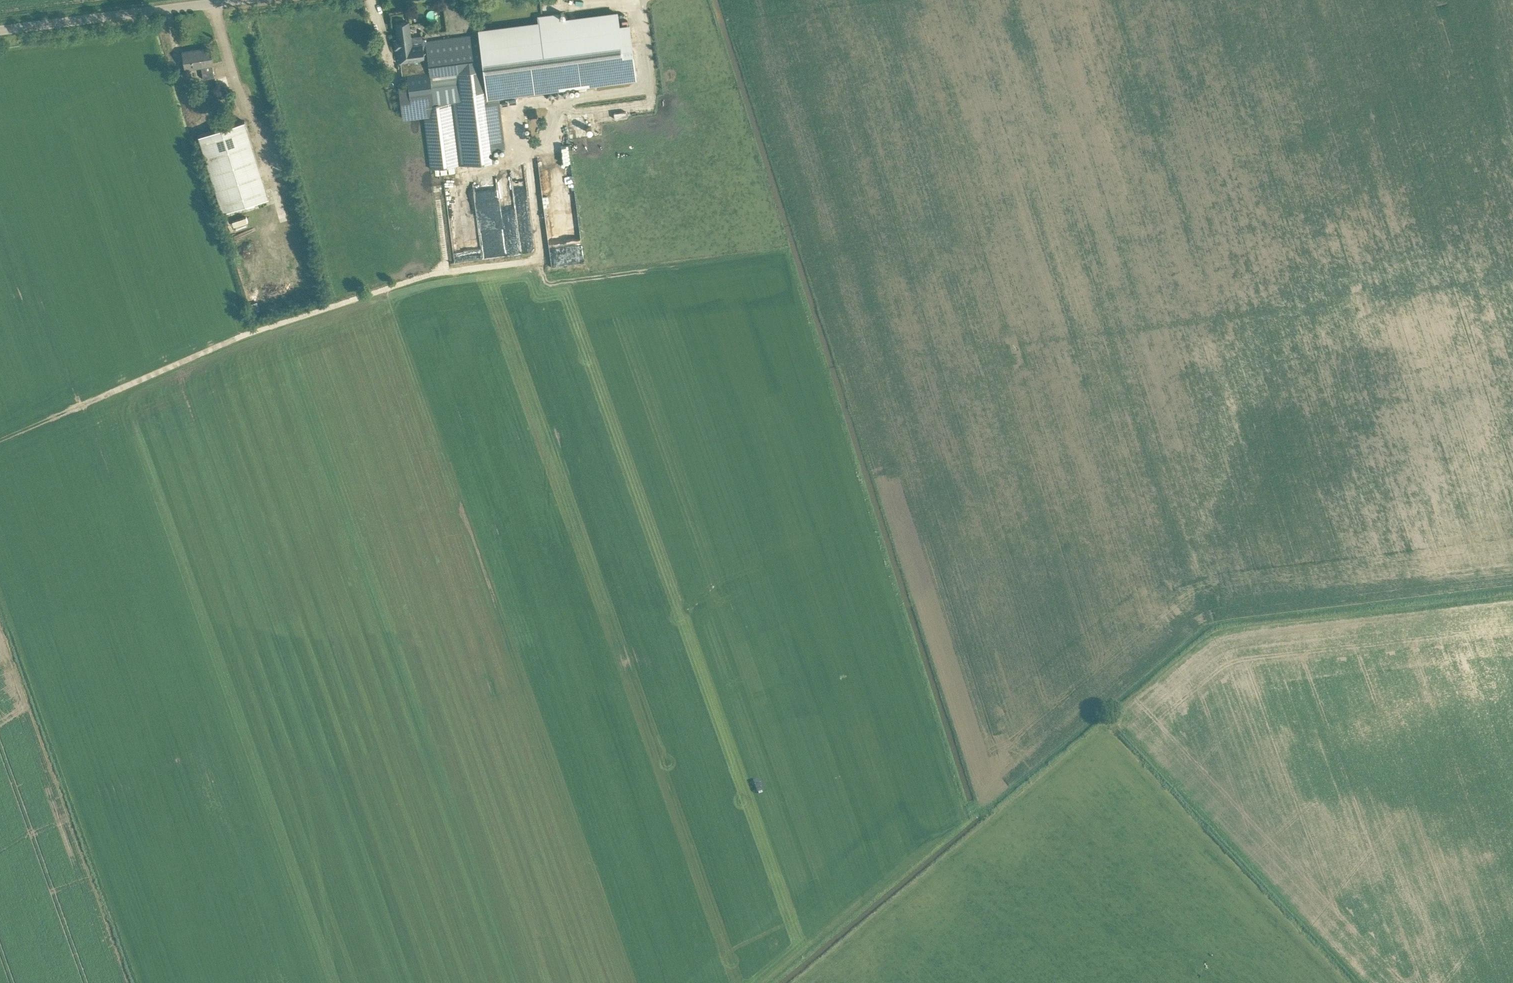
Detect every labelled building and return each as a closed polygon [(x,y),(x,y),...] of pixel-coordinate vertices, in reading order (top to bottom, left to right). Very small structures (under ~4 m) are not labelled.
[(398,38),(394,39),(395,48),(399,47),(402,75),(407,75),(409,93),(399,94),(402,117),(424,114),(431,168),(435,168),(435,174),(455,172),(454,165),(494,160),(486,96),(636,77),(629,26),(619,27),(617,13),(559,20),(558,13),(538,15),(539,23),(478,31),(479,34),(426,41),(425,35),(410,37),(408,21),(396,22),(398,38)] [(215,76),(212,58),(210,48),(196,51),(196,49),(182,51),(185,68),(201,66),(203,78),(215,76)] [(181,88),(191,85),(186,70),(177,73),(181,88)] [(498,116),(509,115),(507,97),(496,98),(498,116)] [(268,196),(245,120),(199,134),(222,210),(268,196)] [(538,238),(532,161),(519,162),(521,193),(523,193),(526,239),(538,238)] [(481,179),(485,208),(497,207),(495,196),(503,195),(501,179),(490,180),(490,178),(481,179)] [(506,181),(507,195),(520,193),(519,179),(506,181)] [(465,242),(466,253),(474,253),(474,242),(465,242)]
